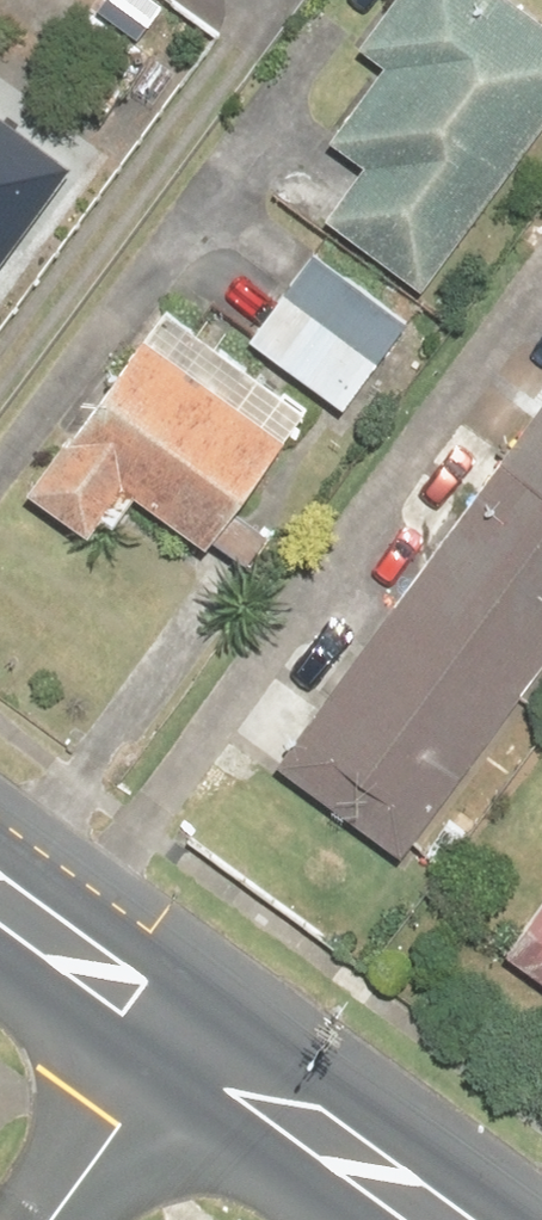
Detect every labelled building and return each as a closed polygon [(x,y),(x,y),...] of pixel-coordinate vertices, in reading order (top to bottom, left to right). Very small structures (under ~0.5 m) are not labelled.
[(541,125),(541,26),(506,0),(393,0),(357,50),(381,68),(327,143),(361,168),(322,223),(420,293),(541,125)] [(74,179),(0,119),(0,270),(74,179)] [(317,257),(252,342),(341,410),(406,324),(317,257)] [(302,415),(166,313),(22,503),(93,557),(134,503),(198,552),(302,415)] [(274,773),(404,867),(541,677),(541,405),(274,773)] [(506,954),(541,980),(541,906),(506,954)]
